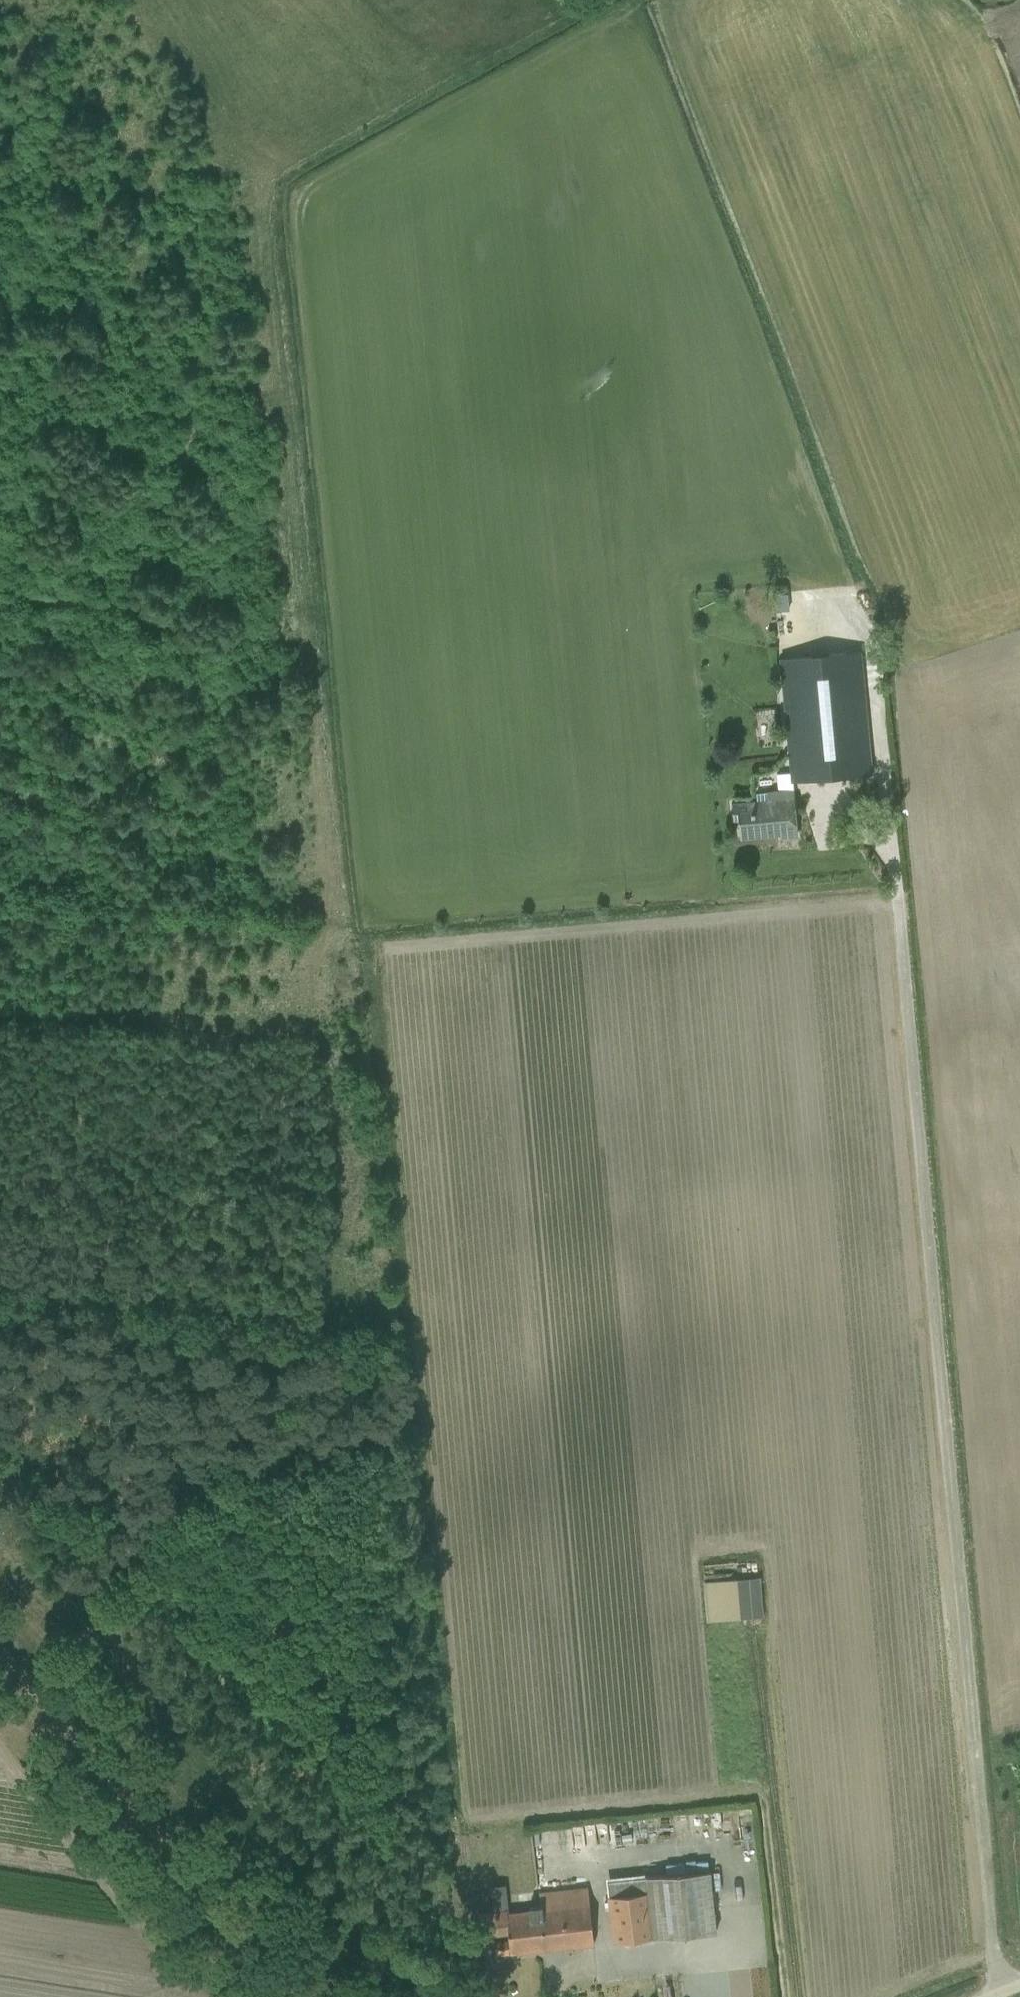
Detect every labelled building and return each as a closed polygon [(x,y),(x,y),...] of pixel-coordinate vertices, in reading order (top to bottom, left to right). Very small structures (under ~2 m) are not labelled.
[(879,780),(871,655),(790,660),(797,785),(879,780)] [(741,839),(805,839),(805,792),(741,792),(741,839)] [(769,1581),(713,1582),(713,1622),(769,1621),(769,1581)] [(689,1876),(604,1883),(612,1947),(696,1937),(689,1876)] [(537,1916),(491,1920),(494,1958),(596,1949),(591,1893),(535,1898),(537,1916)] [(980,1907),(960,1910),(961,1918),(981,1916),(980,1907)]
